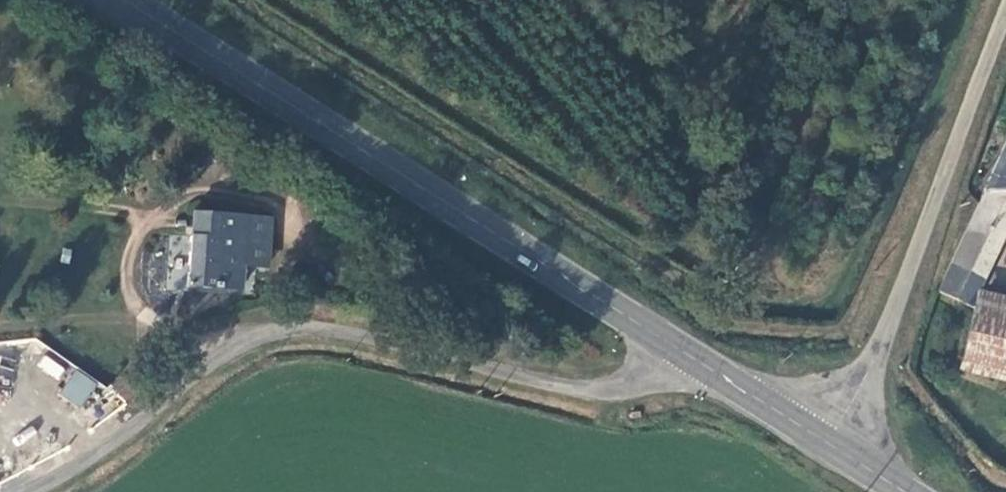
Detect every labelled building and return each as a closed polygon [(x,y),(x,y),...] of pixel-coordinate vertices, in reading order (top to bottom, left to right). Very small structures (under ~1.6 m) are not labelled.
[(985,188),(1005,197),(1005,143),(985,188)] [(935,292),(968,307),(1005,225),(1005,197),(985,188),(935,292)] [(217,241),(219,214),(195,212),(192,239),(217,241)] [(246,217),(219,214),(217,241),(192,239),(187,290),(240,293),(241,273),(246,217)] [(265,275),(270,219),(246,217),(241,273),(265,275)] [(973,308),(958,373),(1005,382),(1005,315),(973,308)] [(145,380),(156,366),(137,350),(110,389),(130,403),(145,380)] [(42,355),(36,368),(59,379),(65,366),(42,355)] [(77,411),(96,384),(76,370),(57,397),(77,411)]
